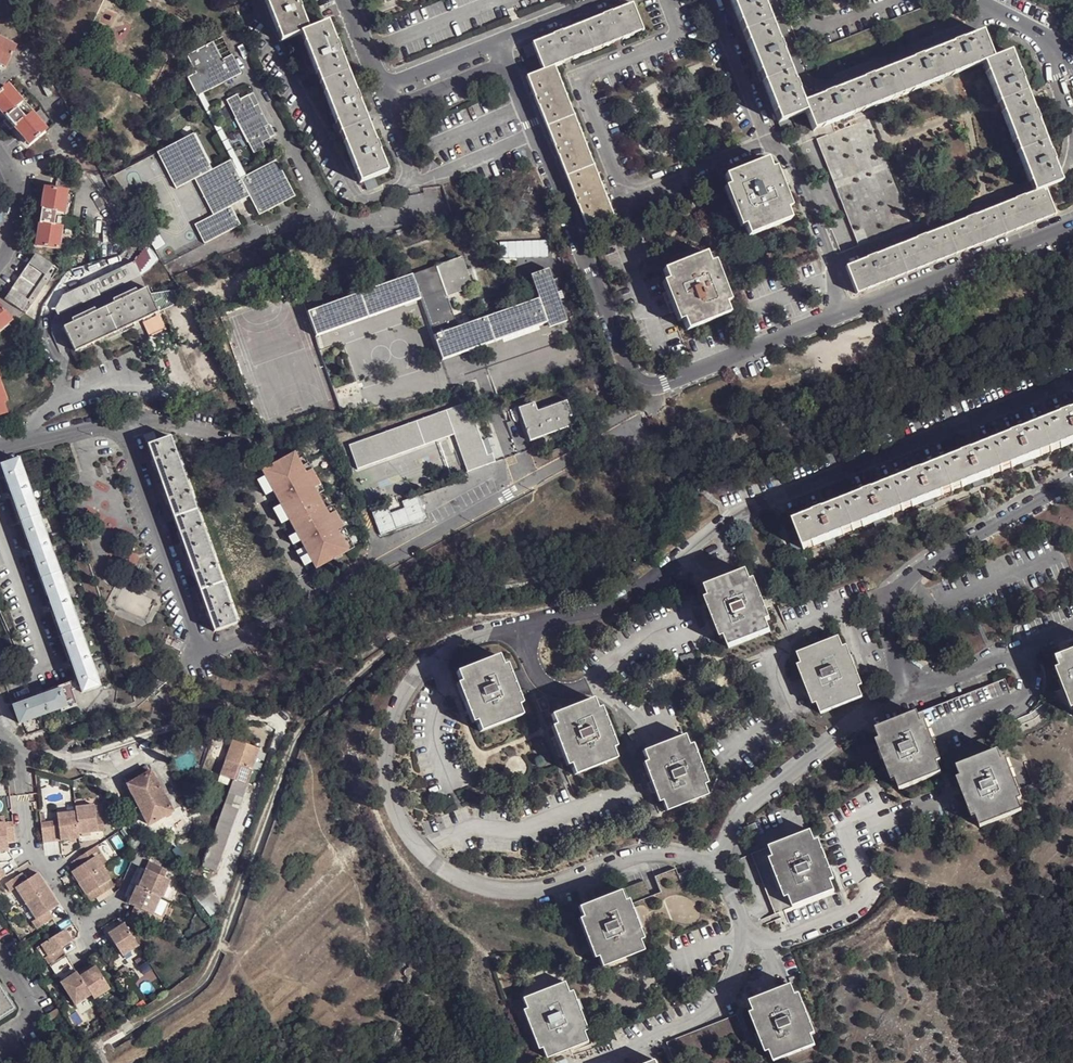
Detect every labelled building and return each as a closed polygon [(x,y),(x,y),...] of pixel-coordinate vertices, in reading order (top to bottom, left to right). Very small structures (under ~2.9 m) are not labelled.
[(280,41),(299,34),(307,30),(295,0),(263,0),(280,41)] [(779,122),(790,118),(806,111),(803,103),(761,0),(730,0),(779,122)] [(940,0),(803,55),(811,76),(814,77),(818,79),(822,78),(950,25),(940,0)] [(642,31),(632,4),(533,44),(537,54),(543,71),(553,67),(642,31)] [(387,172),(326,24),(307,30),(299,34),(359,182),(364,181),(373,177),(387,172)] [(991,58),(980,32),(803,103),(806,111),(813,129),(982,62),(991,58)] [(0,40),(0,64),(5,67),(15,47),(0,40)] [(213,42),(186,56),(195,74),(187,78),(194,92),(197,97),(198,96),(202,94),(241,74),(231,55),(222,60),(213,42)] [(537,54),(533,44),(523,48),(527,58),(537,54)] [(1060,180),(1009,52),(991,58),(982,62),(1033,191),(1044,187),(1060,180)] [(613,216),(553,67),(543,71),(527,78),(587,226),(613,216)] [(33,116),(31,114),(25,119),(17,110),(23,105),(22,103),(7,87),(0,94),(0,112),(7,121),(13,128),(30,146),(46,131),(33,116)] [(202,94),(198,96),(231,160),(241,179),(246,177),(202,94)] [(252,94),(248,96),(254,107),(257,105),(258,105),(252,94)] [(226,101),(253,153),(265,148),(262,143),(270,139),(264,127),(268,126),(257,105),(254,107),(248,96),(240,100),(237,95),(226,101)] [(35,113),(24,101),(22,103),(23,105),(17,110),(25,119),(31,114),(33,116),(35,113)] [(794,128),(790,118),(779,122),(783,132),(794,128)] [(912,223),(870,118),(816,138),(858,244),(912,223)] [(275,136),(269,125),(268,126),(264,127),(270,139),(275,136)] [(205,244),(240,225),(231,207),(249,196),(259,215),(295,196),(276,161),(267,165),(246,177),(241,179),(231,160),(211,170),(193,135),(169,147),(157,154),(176,189),(194,179),(213,216),(195,225),(205,244)] [(765,160),(725,176),(728,185),(744,225),(748,235),(789,218),(785,209),(770,169),(765,160)] [(133,190),(139,185),(138,175),(130,170),(122,176),(122,185),(133,190)] [(373,177),(364,181),(367,190),(376,186),(373,177)] [(139,185),(133,190),(133,201),(142,203),(149,199),(149,190),(139,185)] [(1054,214),(1044,187),(1033,191),(845,267),(856,293),(1054,214)] [(66,192),(45,189),(41,213),(40,222),(36,246),(57,250),(61,228),(54,227),(56,213),(63,215),(66,192)] [(498,263),(543,253),(538,232),(493,242),(498,263)] [(466,267),(461,254),(411,272),(306,311),(315,336),(420,298),(432,334),(456,325),(446,294),(472,285),(469,275),(466,267)] [(663,270),(687,330),(728,313),(705,254),(663,270)] [(58,270),(35,255),(5,300),(26,314),(50,279),(52,280),(58,270)] [(136,260),(134,262),(140,275),(143,273),(136,260)] [(64,328),(76,353),(144,319),(158,312),(140,275),(134,262),(63,297),(55,310),(57,313),(55,319),(50,323),(52,334),(64,328)] [(492,312),(474,264),(466,267),(469,275),(470,274),(485,314),(492,312)] [(531,275),(548,269),(548,266),(530,273),(531,275)] [(531,275),(538,296),(492,312),(485,314),(456,325),(432,334),(441,358),(480,345),(547,321),(547,323),(566,316),(548,269),(531,275)] [(472,294),(463,297),(465,303),(474,300),(472,294)] [(0,308),(0,331),(12,322),(0,308)] [(158,312),(144,319),(152,334),(166,327),(158,312)] [(566,316),(547,323),(548,325),(566,318),(566,316)] [(336,393),(344,412),(364,405),(356,385),(336,393)] [(574,424),(565,399),(556,403),(559,409),(531,419),(529,413),(519,416),(528,441),(574,424)] [(348,445),(357,469),(452,435),(466,471),(495,461),(492,452),(486,454),(481,439),(467,401),(348,445)] [(535,410),(533,403),(516,409),(519,416),(529,413),(535,410)] [(559,409),(556,403),(535,410),(529,413),(531,419),(559,409)] [(800,540),(792,543),(795,552),(1072,443),(1072,412),(794,522),(800,540)] [(156,442),(154,432),(144,435),(147,445),(156,442)] [(236,624),(170,437),(156,442),(147,445),(213,632),(236,624)] [(492,452),(486,438),(481,439),(486,454),(492,452)] [(311,563),(314,569),(353,548),(299,451),(261,471),(280,506),(287,520),(295,533),(299,541),(302,547),(311,563)] [(18,459),(2,466),(82,692),(98,686),(18,459)] [(272,493),(264,477),(257,481),(265,497),(272,493)] [(423,513),(417,494),(372,510),(378,529),(423,513)] [(287,520),(280,506),(272,510),(280,524),(287,520)] [(299,541),(295,533),(287,537),(291,545),(299,541)] [(311,563),(302,547),(295,551),(303,567),(311,563)] [(745,569),(704,587),(711,605),(704,608),(713,630),(721,627),(729,646),(769,629),(745,569)] [(168,634),(163,644),(174,649),(179,639),(168,634)] [(836,634),(797,650),(820,709),(861,693),(853,674),(859,671),(850,651),(844,653),(836,634)] [(1072,706),(1072,647),(1051,655),(1072,706)] [(695,649),(682,654),(686,663),(699,658),(695,649)] [(496,653),(456,670),(460,681),(455,683),(473,722),(477,720),(481,730),(522,713),(509,684),(505,673),(496,653)] [(916,708),(874,726),(879,736),(883,746),(886,744),(895,764),(891,766),(895,774),(899,785),(941,767),(937,756),(921,720),(925,718),(928,723),(1008,690),(1001,675),(917,710),(916,708)] [(75,703),(69,685),(13,706),(20,723),(75,703)] [(544,697),(535,700),(540,712),(548,709),(544,697)] [(592,697),(550,713),(558,731),(567,752),(575,773),(618,757),(592,697)] [(921,720),(937,756),(941,754),(937,746),(942,744),(934,725),(929,727),(927,723),(925,718),(921,720)] [(635,727),(630,730),(637,737),(641,733),(635,727)] [(685,729),(643,747),(651,768),(644,771),(653,791),(660,788),(669,807),(710,790),(685,729)] [(985,733),(944,751),(950,763),(956,761),(962,776),(964,780),(968,778),(977,800),(973,801),(976,809),(980,818),(1022,800),(1018,791),(1004,758),(998,743),(990,746),(985,733)] [(231,775),(198,860),(213,865),(259,744),(232,734),(218,770),(231,775)] [(883,746),(879,736),(875,737),(891,776),(895,774),(891,766),(895,764),(886,744),(883,746)] [(1004,758),(1018,791),(1023,789),(1019,781),(1025,779),(1016,759),(1011,761),(1009,756),(1004,758)] [(150,772),(127,785),(149,824),(172,811),(150,772)] [(956,778),(970,811),(976,809),(973,801),(977,800),(968,778),(964,780),(962,776),(956,778)] [(76,807),(76,812),(78,834),(98,832),(97,813),(96,805),(76,807)] [(78,834),(76,812),(56,813),(57,823),(49,824),(51,842),(79,839),(78,834)] [(756,820),(746,824),(749,834),(761,829),(756,820)] [(0,824),(0,853),(8,852),(7,840),(12,837),(11,823),(4,823),(0,824)] [(49,824),(39,825),(41,842),(51,842),(49,824)] [(811,825),(754,849),(779,909),(835,885),(811,825)] [(95,857),(92,851),(80,857),(76,860),(80,866),(75,870),(72,871),(79,884),(103,869),(95,857)] [(95,857),(103,869),(110,865),(102,853),(95,857)] [(71,863),(75,870),(80,866),(76,860),(71,863)] [(692,877),(703,873),(699,864),(689,868),(692,877)] [(103,870),(110,880),(117,876),(110,866),(103,870)] [(145,866),(135,890),(155,899),(157,900),(164,885),(156,881),(160,873),(145,866)] [(650,894),(643,880),(619,889),(644,950),(719,917),(707,888),(698,891),(689,868),(679,872),(676,866),(655,876),(660,891),(650,894)] [(103,870),(80,884),(90,901),(114,887),(110,880),(103,870)] [(36,873),(25,879),(21,872),(4,882),(9,890),(14,887),(23,902),(46,887),(37,872),(36,873)] [(156,881),(164,885),(168,876),(160,873),(156,881)] [(47,887),(23,902),(33,918),(31,920),(35,927),(53,916),(48,909),(57,903),(47,887)] [(154,899),(135,890),(132,889),(127,901),(132,904),(129,912),(145,920),(154,899)] [(619,889),(579,907),(603,967),(644,950),(619,889)] [(207,896),(199,903),(210,915),(217,909),(207,896)] [(159,900),(154,914),(160,916),(165,903),(159,900)] [(72,923),(65,927),(72,939),(79,935),(72,923)] [(139,944),(125,923),(108,933),(122,955),(139,944)] [(76,947),(70,937),(64,927),(42,941),(50,954),(47,955),(52,962),(65,954),(76,947)] [(18,940),(22,945),(27,942),(23,936),(18,940)] [(50,954),(42,941),(34,946),(42,959),(47,955),(50,954)] [(104,973),(110,969),(98,950),(92,955),(96,961),(100,967),(81,979),(90,993),(94,999),(113,987),(104,973)] [(145,953),(134,960),(138,966),(149,959),(145,953)] [(81,979),(77,972),(71,964),(70,961),(65,954),(52,962),(48,964),(73,1003),(90,993),(81,979)] [(35,964),(39,970),(47,965),(46,963),(46,961),(39,960),(39,961),(35,964)] [(100,967),(96,961),(77,972),(81,979),(100,967)] [(126,965),(117,971),(121,977),(130,972),(126,965)] [(794,981),(802,978),(798,970),(791,973),(794,981)] [(794,981),(753,999),(757,1009),(753,1010),(770,1051),(773,1049),(777,1058),(819,1042),(794,981)] [(566,983),(524,1001),(550,1061),(592,1044),(566,983)] [(16,1008),(4,990),(0,984),(0,1019),(16,1008)] [(88,997),(74,1005),(77,1011),(91,1003),(88,997)] [(740,1012),(672,1042),(678,1058),(747,1029),(740,1012)]
